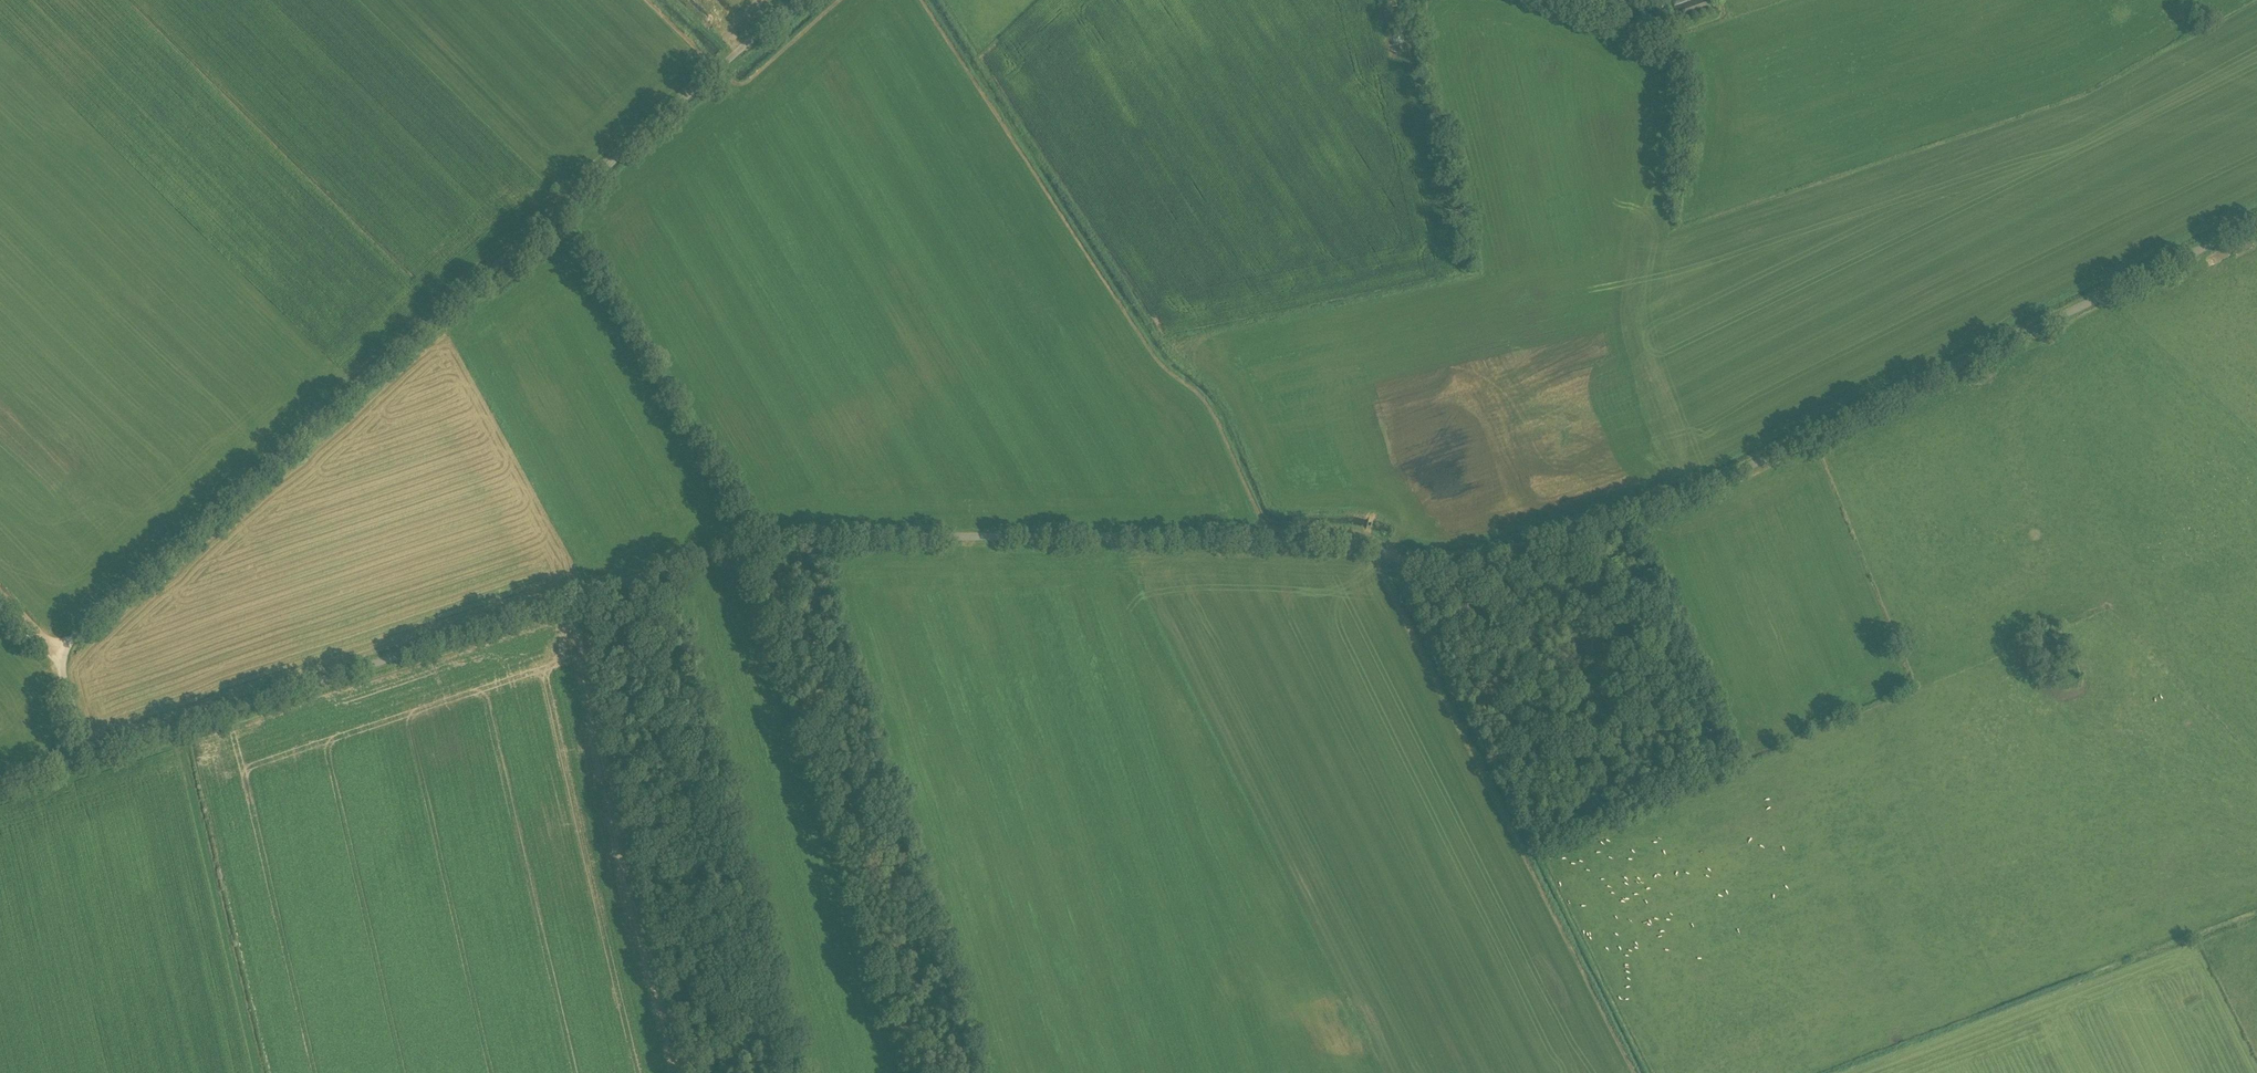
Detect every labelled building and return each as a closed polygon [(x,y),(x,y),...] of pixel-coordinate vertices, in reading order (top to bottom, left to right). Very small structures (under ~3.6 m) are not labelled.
[(1712,2),(1684,8),(1686,19),(1715,12),(1712,2)]
